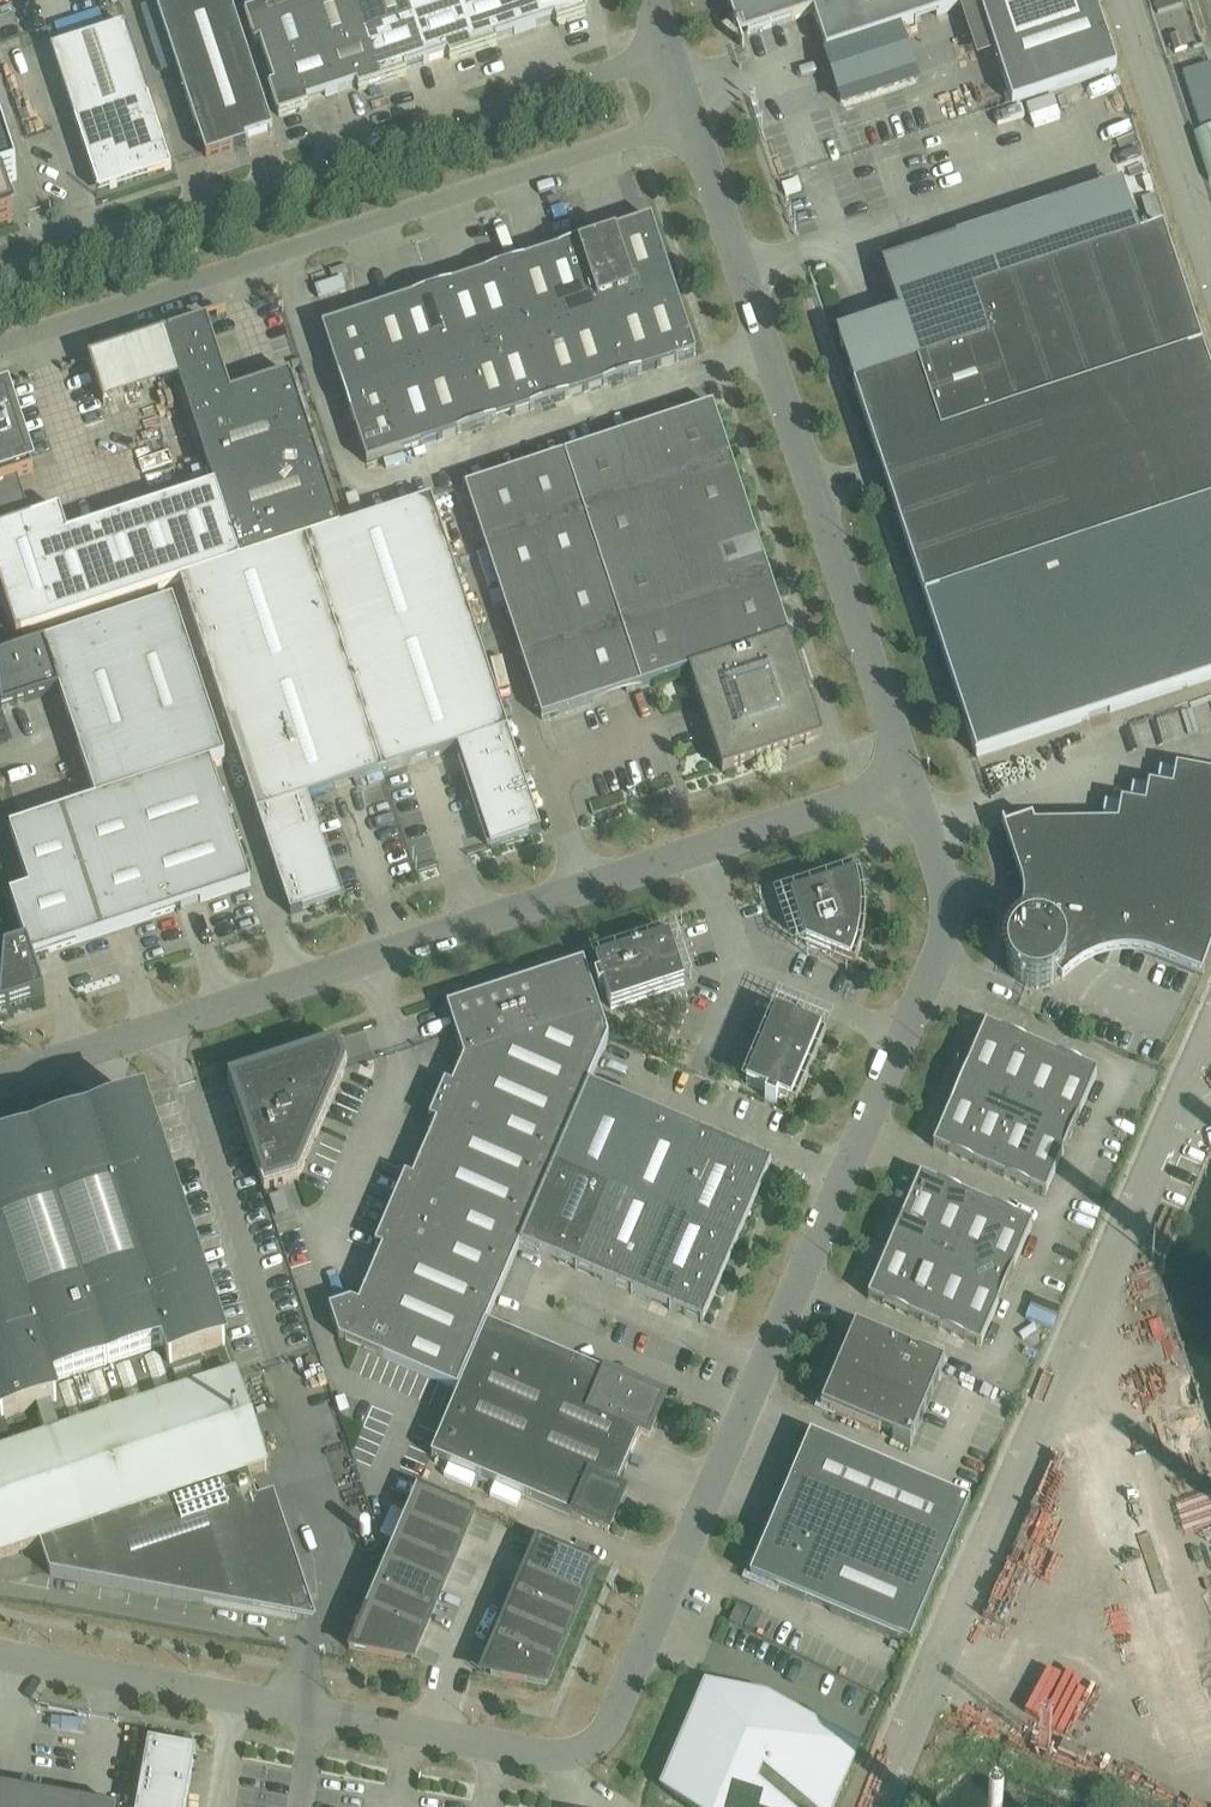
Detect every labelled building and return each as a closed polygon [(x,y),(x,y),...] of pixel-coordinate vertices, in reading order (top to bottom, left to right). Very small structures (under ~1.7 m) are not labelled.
[(207,159),(234,150),(234,149),(247,145),(246,141),(273,132),(230,0),(187,0),(157,10),(205,156),(207,159)] [(322,53),(368,38),(355,0),(311,0),(305,2),(322,53)] [(368,38),(413,23),(406,0),(355,0),(368,38)] [(456,0),(406,0),(413,23),(459,8),(456,0)] [(459,8),(483,0),(456,0),(459,8)] [(459,8),(474,54),(498,46),(496,42),(518,35),(507,0),(483,0),(459,8)] [(518,35),(556,22),(557,27),(586,17),(581,0),(507,0),(518,35)] [(729,9),(739,39),(814,15),(827,53),(978,3),(988,0),(726,0),(729,9)] [(1094,0),(988,0),(978,3),(1012,106),(1117,71),(1094,0)] [(260,44),(269,71),(322,53),(305,2),(277,11),(275,7),(246,17),(255,45),(260,44)] [(413,23),(427,65),(449,57),(450,62),(474,54),(459,8),(413,23)] [(413,23),(368,38),(383,84),(407,76),(405,72),(427,65),(413,23)] [(52,50),(99,194),(172,170),(125,26),(52,50)] [(322,53),(336,95),(358,88),(359,92),(383,84),(368,38),(322,53)] [(322,53),(269,71),(274,88),(270,89),(280,118),(309,109),(307,104),(336,95),(322,53)] [(1195,134),(1210,180),(1210,129),(1195,134)] [(13,224),(2,191),(18,186),(0,132),(0,229),(13,224)] [(615,233),(637,301),(674,289),(652,221),(615,233)] [(976,758),(1210,680),(1210,376),(1163,231),(973,293),(958,246),(885,270),(917,365),(853,386),(976,758)] [(578,245),(601,313),(637,301),(615,233),(578,245)] [(578,245),(542,257),(564,325),(601,313),(578,245)] [(542,257),(505,269),(528,337),(564,325),(542,257)] [(469,281),(491,349),(528,337),(505,269),(469,281)] [(432,293),(455,361),(491,349),(469,281),(432,293)] [(674,289),(637,301),(660,370),(697,357),(674,289)] [(455,361),(432,293),(396,305),(419,373),(455,361)] [(601,313),(623,382),(660,370),(637,301),(601,313)] [(360,317),(371,352),(382,385),(419,373),(396,305),(360,317)] [(564,325),(587,394),(623,382),(601,313),(564,325)] [(322,329),(334,364),(371,352),(360,317),(322,329)] [(180,381),(216,490),(240,564),(341,530),(290,376),(232,396),(222,366),(206,322),(165,336),(180,381)] [(564,325),(528,337),(550,406),(587,394),(564,325)] [(180,381),(165,336),(90,361),(105,406),(180,381)] [(528,337),(491,349),(514,418),(550,406),(528,337)] [(491,349),(455,361),(478,430),(514,418),(491,349)] [(371,352),(334,364),(345,398),(382,385),(371,352)] [(478,430),(455,361),(419,373),(441,442),(478,430)] [(393,419),(405,454),(441,442),(419,373),(382,385),(393,419)] [(382,385),(345,398),(356,432),(393,419),(382,385)] [(216,490),(66,539),(58,515),(32,523),(17,479),(34,473),(6,388),(0,390),(0,586),(17,637),(181,583),(240,564),(216,490)] [(717,756),(723,773),(740,768),(741,768),(741,767),(756,762),(756,763),(758,763),(758,762),(772,757),(773,758),(774,757),(774,756),(789,751),(789,752),(791,752),(790,751),(806,746),(806,747),(807,746),(807,745),(824,740),(818,723),(819,722),(818,721),(817,721),(813,706),(814,706),(813,704),(812,705),(807,690),(808,689),(808,688),(807,688),(802,673),(803,673),(802,672),(801,672),(796,657),(797,657),(797,655),(796,655),(771,581),(772,581),(772,580),(771,580),(752,524),(753,524),(753,522),(752,523),(733,467),(734,466),(734,465),(733,465),(720,428),(713,407),(465,490),(542,721),(592,705),(593,705),(642,689),(642,688),(689,673),(695,689),(694,689),(694,691),(695,691),(700,706),(699,706),(700,707),(701,707),(706,722),(705,722),(705,724),(706,723),(711,738),(710,738),(711,740),(712,740),(716,755),(716,756),(717,756)] [(393,419),(356,432),(367,466),(405,454),(393,419)] [(341,530),(240,564),(181,583),(291,916),(341,900),(308,800),(458,750),(491,850),(541,833),(432,501),(341,530)] [(3,712),(60,693),(96,802),(211,765),(226,760),(173,602),(0,660),(0,690),(3,712)] [(96,802),(10,830),(30,891),(10,897),(27,946),(5,954),(0,1013),(45,998),(33,959),(251,887),(211,765),(96,802)] [(1023,890),(1023,894),(1023,898),(1023,902),(1023,906),(1022,910),(1021,913),(1019,919),(1016,925),(1012,932),(1008,937),(1009,938),(1010,937),(1013,940),(1008,948),(1007,953),(1006,958),(1007,964),(1008,969),(1013,978),(1015,981),(1021,985),(1029,988),(1034,989),(1039,989),(1044,988),(1049,986),(1058,980),(1061,983),(1061,984),(1062,985),(1067,979),(1072,975),(1078,970),(1084,966),(1092,962),(1097,960),(1101,959),(1107,957),(1111,956),(1115,956),(1121,955),(1125,955),(1131,955),(1140,956),(1149,958),(1157,961),(1204,980),(1204,978),(1203,977),(1210,957),(1210,778),(1176,771),(1172,793),(1149,788),(1145,809),(1121,805),(1118,827),(1035,828),(1033,821),(1004,831),(1021,883),(1022,887),(1023,890)] [(832,957),(855,967),(862,949),(862,946),(865,932),(865,929),(866,915),(866,912),(865,898),(865,895),(862,881),(859,872),(789,895),(806,946),(832,957)] [(604,990),(611,1011),(685,987),(676,959),(668,935),(594,960),(600,978),(595,980),(599,992),(604,990)] [(487,1326),(520,1247),(554,1167),(589,1086),(609,1038),(584,963),(447,1008),(455,1033),(464,1060),(452,1087),(445,1084),(430,1121),(437,1124),(413,1180),(405,1176),(375,1247),(382,1250),(359,1305),(351,1302),(329,1309),(339,1340),(459,1391),(487,1326)] [(765,1100),(776,1105),(778,1099),(796,1107),(826,1036),(777,1015),(746,1086),(767,1095),(765,1100)] [(933,1149),(1045,1197),(1098,1075),(986,1027),(933,1149)] [(228,1080),(264,1192),(299,1181),(302,1175),(305,1166),(345,1074),(348,1067),(340,1043),(228,1080)] [(554,1167),(611,1191),(645,1111),(589,1086),(554,1167)] [(295,1620),(308,1605),(298,1574),(299,1574),(282,1523),(274,1497),(257,1503),(249,1477),(266,1472),(236,1381),(235,1378),(237,1378),(228,1351),(227,1352),(146,1108),(91,1126),(0,1156),(0,1561),(40,1547),(50,1576),(203,1605),(203,1603),(295,1620)] [(611,1191),(666,1215),(701,1135),(645,1111),(611,1191)] [(666,1215),(737,1245),(772,1165),(701,1135),(666,1215)] [(520,1247),(576,1271),(611,1191),(554,1167),(520,1247)] [(868,1300),(981,1349),(1033,1226),(921,1178),(868,1300)] [(576,1271),(632,1295),(666,1215),(611,1191),(576,1271)] [(666,1215),(632,1295),(702,1326),(737,1245),(666,1215)] [(459,1392),(628,1465),(640,1436),(648,1440),(664,1402),(487,1326),(459,1391),(459,1392)] [(829,1415),(878,1435),(913,1354),(855,1329),(824,1401),(825,1402),(821,1410),(830,1414),(829,1415)] [(628,1465),(459,1392),(430,1458),(607,1534),(624,1496),(616,1493),(628,1465)] [(775,1590),(909,1648),(971,1505),(810,1436),(769,1532),(750,1579),(775,1590)] [(349,1651),(405,1661),(408,1653),(413,1655),(413,1656),(415,1657),(475,1514),(417,1489),(349,1651)] [(493,1657),(498,1659),(490,1677),(546,1687),(596,1569),(597,1569),(597,1567),(540,1542),(491,1656),(493,1657)] [(730,1624),(742,1629),(749,1612),(737,1607),(730,1624)] [(857,1752),(850,1747),(849,1749),(767,1713),(772,1702),(766,1698),(738,1693),(735,1700),(710,1690),(702,1708),(704,1709),(668,1792),(691,1802),(689,1806),(834,1806),(846,1780),(841,1777),(854,1761),(857,1752)] [(181,1749),(148,1743),(137,1806),(185,1806),(193,1766),(190,1766),(192,1754),(180,1752),(181,1749)]
